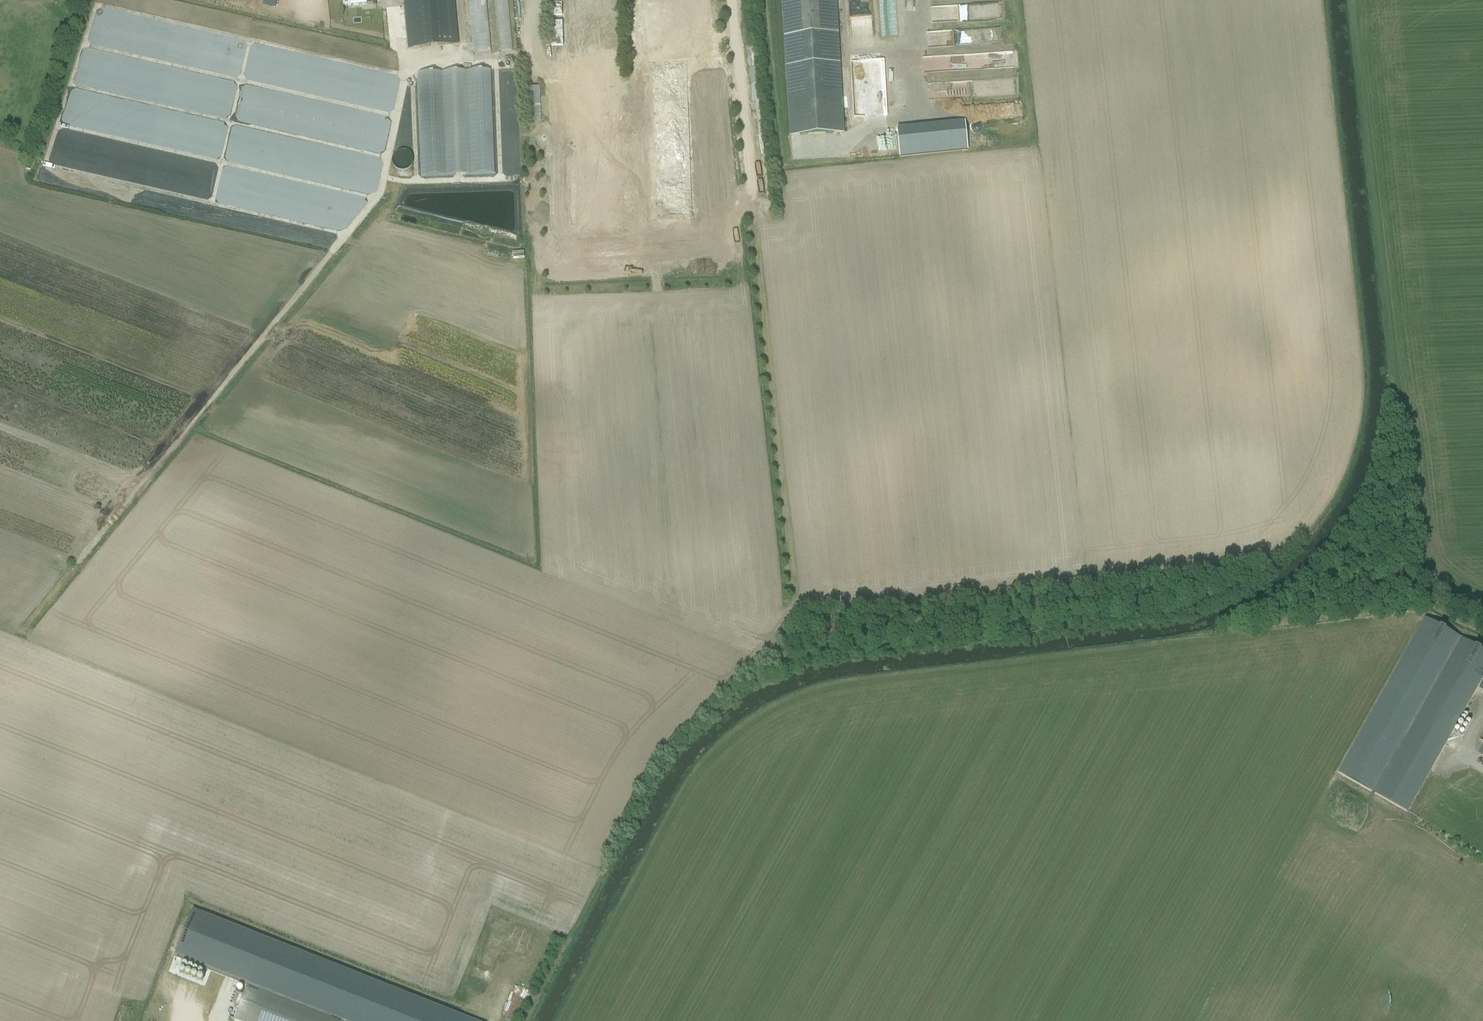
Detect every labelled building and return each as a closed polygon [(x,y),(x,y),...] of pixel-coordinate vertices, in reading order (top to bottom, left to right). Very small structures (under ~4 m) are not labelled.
[(407,37),(408,48),(458,44),(454,0),(403,0),(407,37)] [(488,0),(468,0),(471,53),(491,52),(488,0)] [(508,0),(495,0),(498,51),(511,51),(508,0)] [(650,14),(651,14),(653,63),(651,63),(657,217),(726,214),(721,61),(721,57),(702,58),(700,16),(711,15),(710,0),(649,0),(650,14)] [(790,138),(843,134),(836,0),(783,0),(790,138)] [(880,28),(880,0),(866,0),(867,29),(880,28)] [(563,15),(564,4),(557,3),(556,15),(563,15)] [(950,21),(997,19),(996,4),(949,6),(950,21)] [(565,21),(553,21),(554,34),(555,34),(556,45),(565,45),(565,21)] [(924,47),(1009,42),(1008,27),(929,31),(929,41),(924,41),(924,47)] [(979,54),(925,57),(925,71),(980,68),(979,54)] [(929,96),(945,95),(944,84),(929,84),(929,96)] [(542,121),(541,86),(529,86),(530,121),(542,121)] [(892,127),(894,156),(963,152),(961,122),(892,127)] [(1482,677),(1482,651),(1425,618),(1337,773),(1407,812),(1482,677)] [(248,983),(243,995),(236,992),(230,1007),(237,1010),(233,1020),(335,1020),(248,983)]
